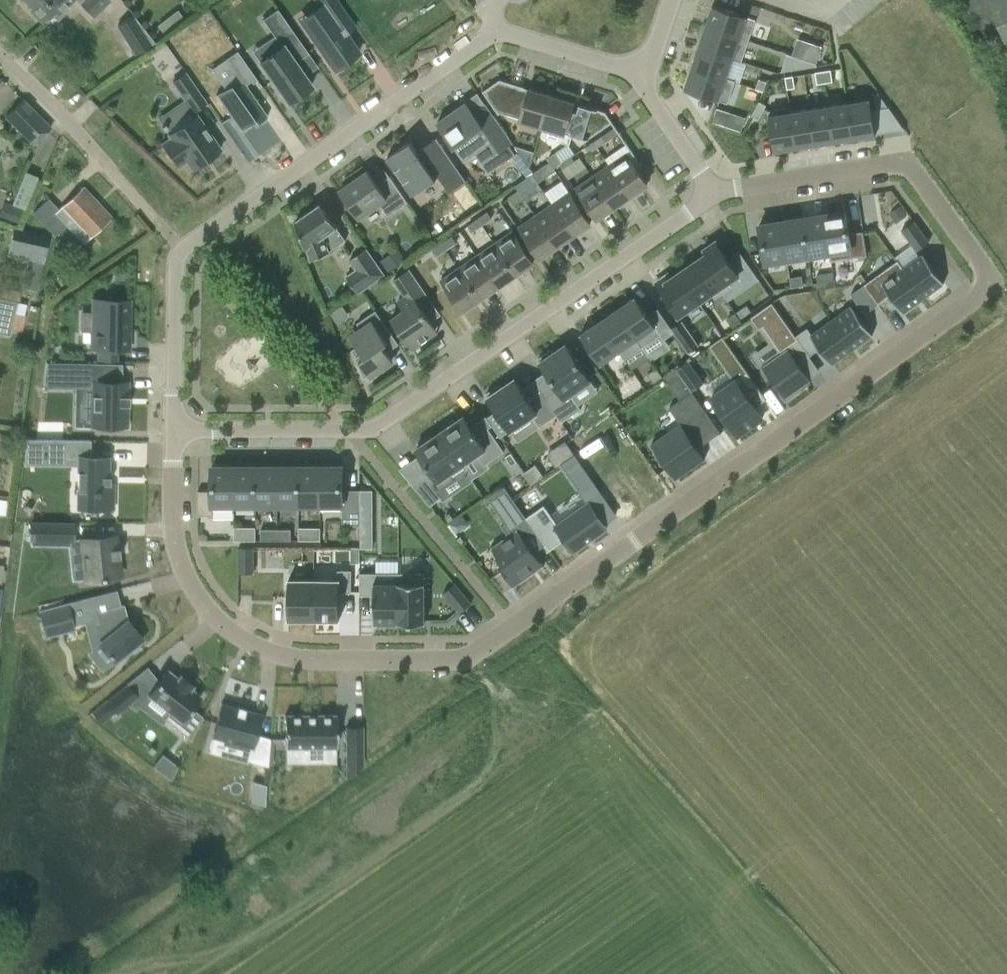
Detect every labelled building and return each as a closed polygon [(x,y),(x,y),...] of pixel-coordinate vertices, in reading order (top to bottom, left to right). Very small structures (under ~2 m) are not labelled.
[(32,8),(30,10),(42,23),(54,11),(57,14),(61,15),(67,10),(66,6),(72,0),(24,0),(32,8)] [(92,17),(109,0),(76,0),(92,17)] [(326,20),(307,32),(334,70),(359,53),(345,34),(354,28),(335,0),(312,0),(326,20)] [(1006,46),(1006,0),(961,0),(985,34),(1000,28),(1006,46)] [(712,5),(705,27),(748,41),(756,20),(712,5)] [(278,44),(256,59),(285,100),(291,96),(293,99),(305,91),(303,88),(309,83),(293,60),(306,51),(275,6),(260,17),(278,44)] [(178,9),(158,24),(166,35),(186,20),(178,9)] [(134,14),(117,26),(136,55),(153,42),(134,14)] [(705,27),(698,47),(732,59),(741,62),(748,41),(705,27)] [(379,41),(354,56),(366,74),(390,59),(379,41)] [(810,45),(805,60),(816,64),(821,49),(810,45)] [(698,47),(691,68),(725,79),(732,59),(698,47)] [(236,51),(211,69),(225,89),(216,95),(240,131),(255,121),(257,124),(267,117),(245,85),(250,81),(252,84),(257,80),(236,51)] [(691,68),(684,89),(727,103),(734,82),(725,79),(691,68)] [(823,71),(825,83),(832,82),(831,70),(823,71)] [(823,71),(815,73),(817,85),(825,83),(823,71)] [(172,83),(192,112),(205,103),(185,74),(172,83)] [(793,76),(785,77),(787,89),(795,88),(793,76)] [(758,79),(755,89),(763,91),(766,82),(758,79)] [(499,113),(542,126),(551,96),(507,82),(488,96),(484,90),(482,92),(498,115),(500,114),(499,113)] [(551,96),(542,126),(587,140),(608,125),(597,110),(551,96)] [(869,99),(847,103),(853,139),(875,135),(869,99)] [(22,100),(5,117),(33,145),(50,128),(22,100)] [(759,102),(751,115),(758,119),(766,105),(759,102)] [(494,156),(501,166),(514,157),(507,148),(513,144),(485,104),(484,105),(485,106),(474,114),(466,103),(462,106),(463,108),(457,113),(455,111),(436,123),(453,148),(467,139),(476,152),(485,146),(493,157),(494,156)] [(847,103),(828,106),(834,142),(853,139),(847,103)] [(828,106),(809,109),(815,145),(834,142),(828,106)] [(790,107),(767,111),(774,151),(796,148),(790,112),(791,112),(790,107)] [(717,108),(712,121),(727,126),(731,113),(717,108)] [(791,112),(790,112),(796,148),(815,145),(809,109),(791,112)] [(167,135),(170,138),(161,144),(177,167),(186,162),(191,170),(220,150),(196,115),(167,135)] [(593,141),(597,147),(606,142),(602,136),(593,141)] [(386,158),(412,195),(439,177),(450,192),(466,181),(436,138),(420,149),(422,151),(418,154),(410,142),(386,158)] [(585,147),(589,153),(597,147),(593,141),(585,147)] [(549,162),(554,168),(562,163),(555,153),(547,158),(549,162)] [(627,153),(609,165),(630,195),(648,183),(627,153)] [(562,169),(567,176),(584,163),(580,157),(562,169)] [(532,174),(538,183),(556,171),(554,168),(549,162),(532,174)] [(609,165),(592,176),(613,207),(630,195),(609,165)] [(13,202),(26,208),(39,176),(26,171),(13,202)] [(378,185),(368,171),(339,191),(358,218),(379,204),(387,217),(407,203),(389,177),(378,185)] [(518,190),(521,194),(538,183),(532,174),(514,186),(517,190),(518,190)] [(613,207),(592,176),(575,189),(596,219),(613,207)] [(61,208),(89,237),(110,218),(82,189),(61,208)] [(508,197),(514,205),(524,198),(521,194),(518,190),(517,190),(508,197)] [(570,192),(552,204),(573,234),(591,222),(570,192)] [(48,199),(32,213),(54,237),(66,226),(55,214),(59,210),(48,199)] [(5,201),(0,216),(18,222),(23,207),(5,201)] [(295,222),(311,260),(329,252),(329,251),(346,240),(337,227),(321,204),(295,222)] [(552,204),(535,215),(556,246),(573,234),(552,204)] [(896,223),(906,215),(900,206),(890,214),(896,223)] [(846,212),(824,215),(830,252),(829,252),(830,261),(867,255),(863,231),(850,233),(846,212)] [(487,213),(478,219),(482,225),(491,218),(487,213)] [(556,246),(535,215),(518,227),(539,258),(556,246)] [(824,215),(803,219),(808,255),(809,255),(829,252),(830,252),(824,215)] [(482,225),(478,219),(468,226),(472,232),(482,225)] [(803,219),(781,222),(787,259),(786,259),(787,264),(788,263),(810,260),(809,255),(808,255),(803,219)] [(915,221),(903,230),(918,251),(930,242),(915,221)] [(781,222),(759,226),(765,262),(786,259),(787,259),(781,222)] [(513,231),(495,243),(515,274),(534,261),(513,231)] [(47,243),(17,236),(13,256),(27,259),(42,263),(47,243)] [(452,237),(442,244),(446,250),(456,243),(452,237)] [(738,275),(716,241),(703,250),(706,254),(699,259),(722,294),(730,289),(726,283),(738,275)] [(495,243),(476,256),(497,286),(515,274),(495,243)] [(446,250),(442,244),(432,250),(436,256),(446,250)] [(356,270),(346,277),(358,293),(384,275),(366,249),(349,260),(356,270)] [(398,249),(381,260),(389,271),(406,259),(398,249)] [(923,254),(902,269),(923,299),(944,284),(923,254)] [(476,256),(458,268),(479,299),(497,286),(476,256)] [(722,294),(699,259),(679,273),(699,302),(715,291),(718,296),(722,294)] [(867,259),(857,276),(880,308),(892,299),(903,313),(923,299),(902,269),(884,283),(867,259)] [(479,299),(458,268),(440,281),(461,311),(479,299)] [(402,293),(398,296),(402,303),(400,305),(403,310),(391,319),(412,350),(430,337),(427,334),(436,328),(420,305),(429,299),(409,269),(393,280),(402,293)] [(833,272),(834,281),(846,279),(844,270),(833,272)] [(699,302),(679,273),(672,278),(669,274),(655,283),(678,316),(699,302)] [(832,273),(816,276),(818,284),(834,281),(832,273)] [(802,276),(790,278),(790,279),(791,288),(803,286),(802,276)] [(856,303),(831,321),(852,350),(873,335),(862,321),(880,308),(857,276),(847,291),(856,303)] [(778,281),(779,290),(791,288),(790,279),(778,281)] [(635,297),(616,309),(642,347),(661,334),(635,297)] [(9,336),(11,329),(14,314),(17,303),(0,299),(0,334),(9,336)] [(92,314),(91,331),(92,331),(92,348),(97,348),(96,361),(116,361),(116,349),(129,349),(130,301),(101,301),(93,301),(92,314)] [(772,303),(750,318),(759,330),(762,328),(780,353),(762,366),(775,385),(773,386),(785,403),(802,391),(801,389),(811,382),(800,365),(810,358),(810,356),(796,336),(772,303)] [(750,313),(746,307),(736,314),(740,319),(750,313)] [(616,309),(599,322),(619,352),(624,360),(642,347),(616,309)] [(398,344),(375,311),(357,323),(362,332),(352,339),(357,347),(352,350),(362,364),(359,366),(364,378),(369,375),(371,378),(387,366),(388,367),(389,367),(386,362),(391,358),(387,352),(398,344)] [(742,323),(735,313),(727,319),(734,329),(742,323)] [(14,314),(11,329),(21,331),(24,316),(14,314)] [(699,345),(682,321),(671,328),(688,353),(699,345)] [(807,328),(796,336),(810,356),(820,349),(831,365),(852,350),(831,321),(812,335),(807,328)] [(599,322),(580,334),(600,364),(619,352),(599,322)] [(722,337),(709,346),(734,382),(711,398),(737,436),(760,420),(752,409),(767,399),(722,337)] [(590,381),(565,344),(552,353),(550,350),(537,359),(558,388),(545,397),(540,390),(561,422),(581,409),(571,394),(590,381)] [(33,363),(30,385),(39,385),(39,389),(78,390),(77,427),(113,428),(114,407),(115,407),(115,397),(114,397),(114,383),(106,382),(107,365),(33,363)] [(657,368),(648,374),(655,383),(663,377),(657,368)] [(675,368),(664,377),(668,383),(680,375),(675,368)] [(561,422),(540,390),(539,391),(540,391),(528,399),(515,379),(501,388),(499,385),(485,394),(497,412),(487,419),(499,436),(509,429),(510,431),(532,416),(539,427),(556,416),(561,422)] [(680,424),(651,445),(675,479),(705,458),(698,448),(720,432),(692,392),(669,408),(680,424)] [(43,397),(42,436),(66,436),(67,398),(43,397)] [(452,420),(440,428),(442,431),(440,433),(462,465),(478,454),(485,465),(504,452),(486,426),(475,433),(464,417),(454,423),(452,420)] [(462,465),(440,433),(432,439),(430,436),(418,444),(420,447),(416,449),(433,474),(427,478),(425,476),(413,486),(430,506),(442,497),(437,491),(455,478),(451,472),(462,465)] [(64,440),(64,460),(77,460),(77,507),(113,508),(113,485),(109,485),(109,484),(107,484),(107,478),(109,478),(109,477),(108,477),(108,459),(90,459),(90,440),(64,440)] [(574,455),(565,441),(546,454),(556,468),(574,455)] [(576,486),(590,477),(576,457),(562,466),(576,486)] [(531,485),(543,476),(535,465),(523,473),(531,485)] [(234,509),(234,467),(211,468),(211,491),(197,491),(197,515),(212,515),(212,510),(234,509)] [(255,505),(255,467),(234,467),(234,509),(235,509),(234,505),(255,505)] [(277,505),(277,467),(255,467),(255,505),(277,505)] [(298,505),(298,467),(277,467),(277,505),(298,505)] [(320,509),(320,467),(298,467),(298,505),(319,505),(319,509),(320,509)] [(343,509),(343,467),(320,467),(320,509),(343,509)] [(497,564),(513,588),(514,587),(514,585),(532,572),(531,571),(541,563),(523,537),(534,529),(521,511),(504,486),(487,498),(504,523),(501,526),(508,536),(512,542),(496,554),(502,563),(499,565),(498,564),(497,564)] [(539,499),(521,511),(534,529),(545,544),(561,533),(569,545),(602,522),(584,496),(553,518),(539,499)] [(360,511),(372,511),(372,500),(360,500),(360,511)] [(34,522),(34,540),(76,540),(76,523),(34,522)] [(237,538),(259,539),(260,525),(237,525),(237,538)] [(320,528),(309,528),(309,541),(319,541),(320,528)] [(277,541),(277,529),(260,529),(260,541),(277,541)] [(291,541),(291,529),(277,529),(277,541),(291,541)] [(116,536),(82,540),(86,580),(120,577),(118,558),(121,558),(120,548),(117,548),(116,536)] [(372,548),(372,537),(360,537),(360,548),(372,548)] [(254,547),(239,547),(239,573),(254,573),(254,547)] [(359,547),(350,547),(350,563),(359,563),(359,547)] [(337,580),(314,580),(314,620),(339,620),(339,601),(351,601),(351,575),(338,575),(337,580)] [(375,575),(360,575),(360,601),(373,601),(373,623),(399,623),(399,583),(375,583),(375,575)] [(314,580),(288,580),(288,620),(314,620),(314,580)] [(424,583),(399,583),(399,623),(424,623),(424,583)] [(455,583),(444,593),(460,613),(471,603),(455,583)] [(93,596),(39,611),(45,636),(57,633),(56,631),(74,626),(83,624),(91,622),(96,641),(98,644),(113,662),(113,663),(142,639),(132,627),(131,627),(127,623),(128,622),(127,621),(123,605),(120,606),(98,612),(93,596)] [(165,672),(146,698),(168,714),(163,721),(190,740),(202,717),(191,709),(200,697),(189,689),(191,686),(178,676),(176,680),(165,672)] [(105,703),(115,715),(137,697),(126,685),(105,703)] [(268,764),(270,736),(257,733),(263,712),(222,701),(213,735),(252,745),(248,759),(268,764)] [(284,747),(303,747),(303,759),(322,759),(322,747),(336,747),(336,715),(284,715),(284,747)] [(362,727),(345,727),(345,750),(362,750),(362,727)] [(161,756),(152,767),(169,780),(175,767),(161,756)] [(252,782),(251,803),(264,806),(266,785),(252,782)]
